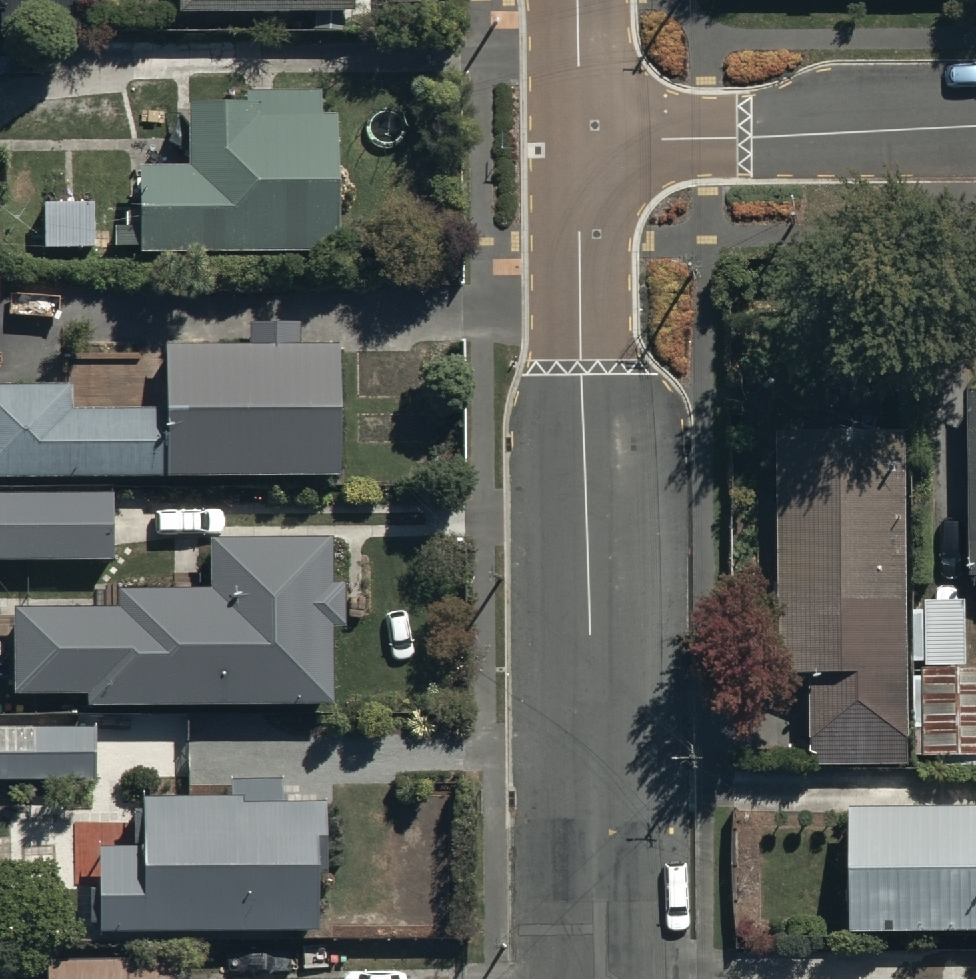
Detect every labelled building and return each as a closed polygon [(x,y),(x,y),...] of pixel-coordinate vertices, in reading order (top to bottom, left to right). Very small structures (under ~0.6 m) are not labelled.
[(141,237),(141,243),(339,242),(338,107),(321,107),(321,85),(252,85),(252,97),(190,98),(190,159),(141,159),(141,203),(115,203),(115,238),(141,237)] [(95,195),(46,195),(46,241),(95,241),(95,195)] [(169,402),(171,468),(338,467),(337,336),(301,336),(300,315),(252,315),(252,336),(169,337),(169,402)] [(169,402),(75,403),(75,376),(0,376),(0,470),(171,468),(169,402)] [(963,388),(963,566),(975,566),(975,388),(963,388)] [(910,419),(772,419),(768,669),(809,669),(809,761),(910,761),(910,419)] [(0,486),(0,553),(114,552),(113,485),(0,486)] [(87,685),(87,695),(333,694),(333,618),(345,618),(344,576),(334,576),(334,531),(211,531),(211,581),(120,581),(120,601),(16,601),(16,685),(87,685)] [(922,750),(975,750),(975,659),(966,659),(966,592),(922,592),(922,750)] [(96,773),(96,721),(39,721),(39,711),(0,711),(0,716),(0,773),(96,773)] [(100,838),(101,921),(318,920),(317,824),(325,824),(325,793),(285,794),(285,769),(234,770),(234,788),(145,789),(145,838),(100,838)] [(847,799),(849,925),(975,924),(975,798),(847,799)] [(49,953),(49,978),(174,978),(174,952),(49,953)]
